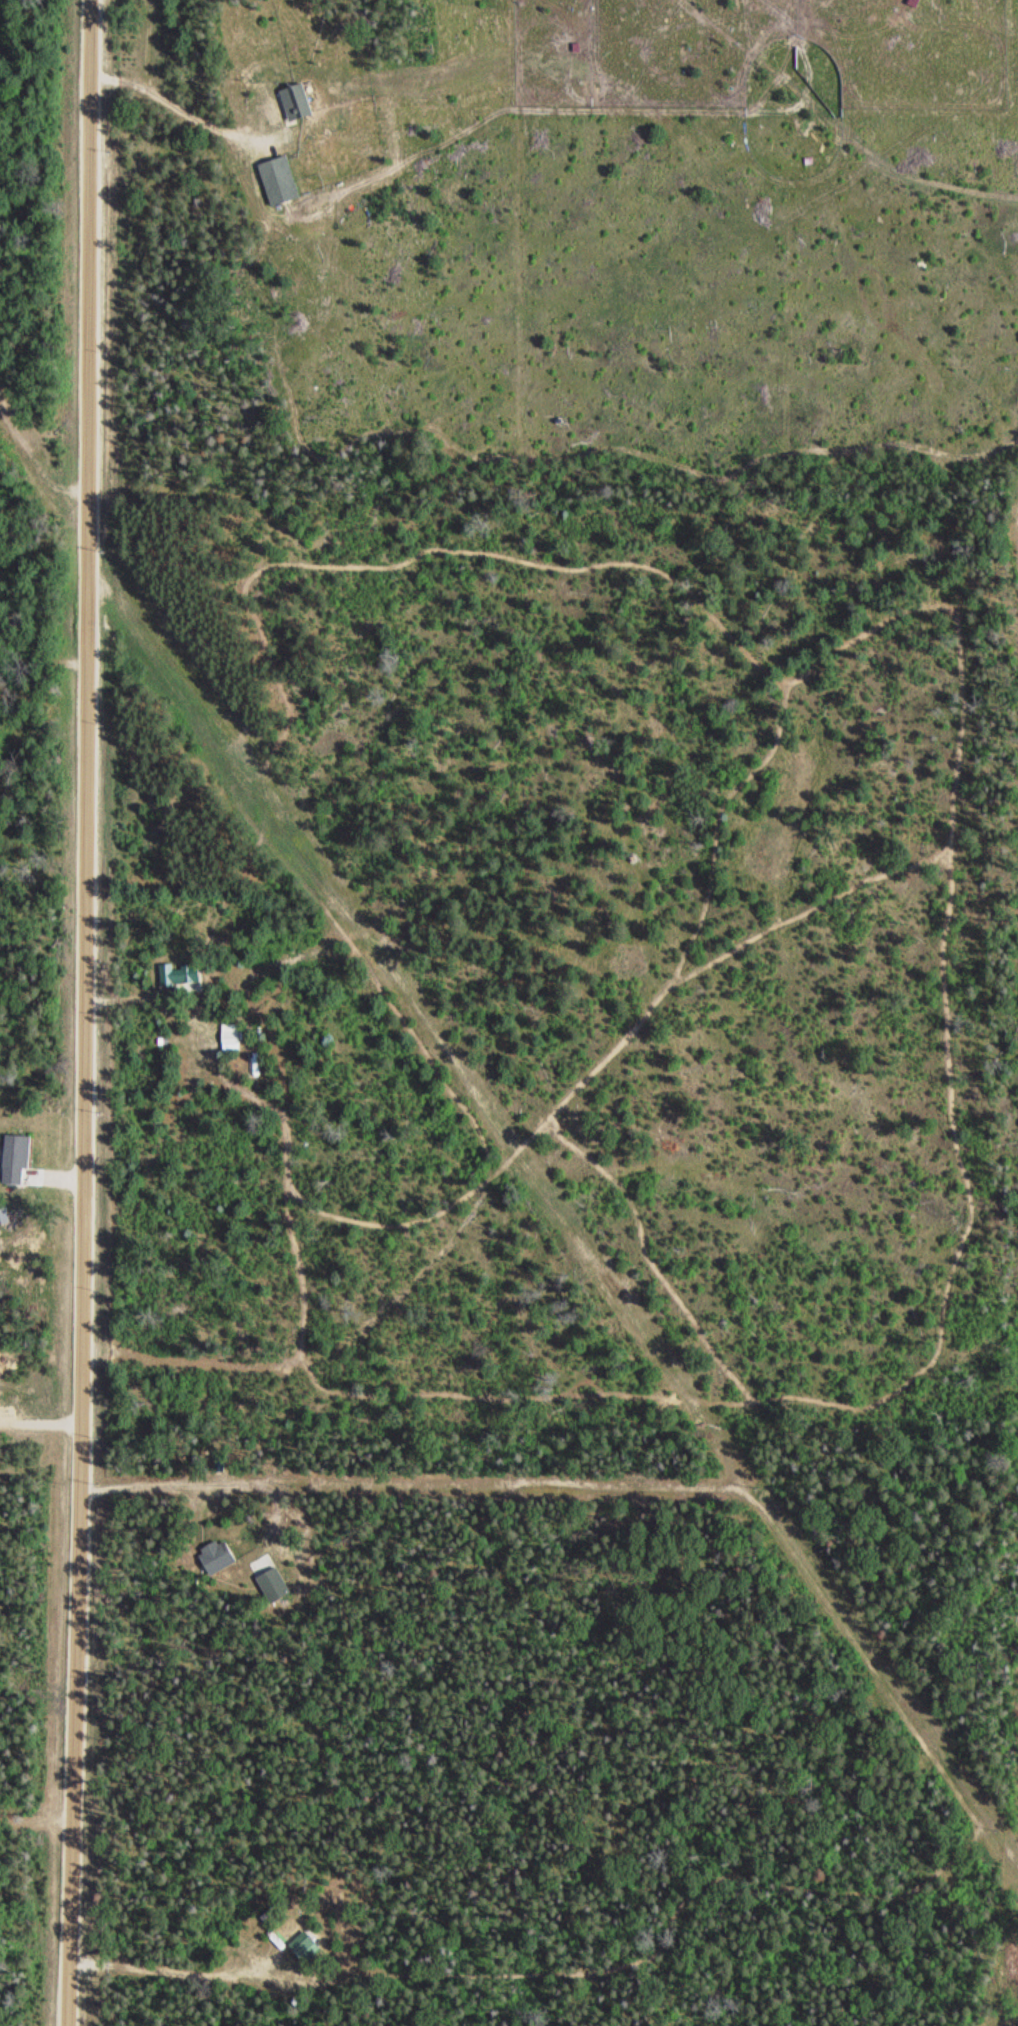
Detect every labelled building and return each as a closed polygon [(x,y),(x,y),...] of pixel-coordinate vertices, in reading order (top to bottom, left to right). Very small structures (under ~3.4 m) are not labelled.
[(311,113),(301,82),(277,90),(287,121),(311,113)] [(298,196),(284,155),(256,164),(269,206),(298,196)] [(159,963),(159,984),(192,984),(192,965),(172,965),(172,963),(159,963)] [(221,1043),(238,1043),(238,1031),(221,1031),(221,1043)] [(3,1133),(0,1176),(0,1183),(25,1185),(29,1135),(3,1133)] [(235,1560),(221,1536),(196,1551),(210,1575),(235,1560)] [(320,1950),(306,1936),(291,1950),(305,1965),(320,1950)]
